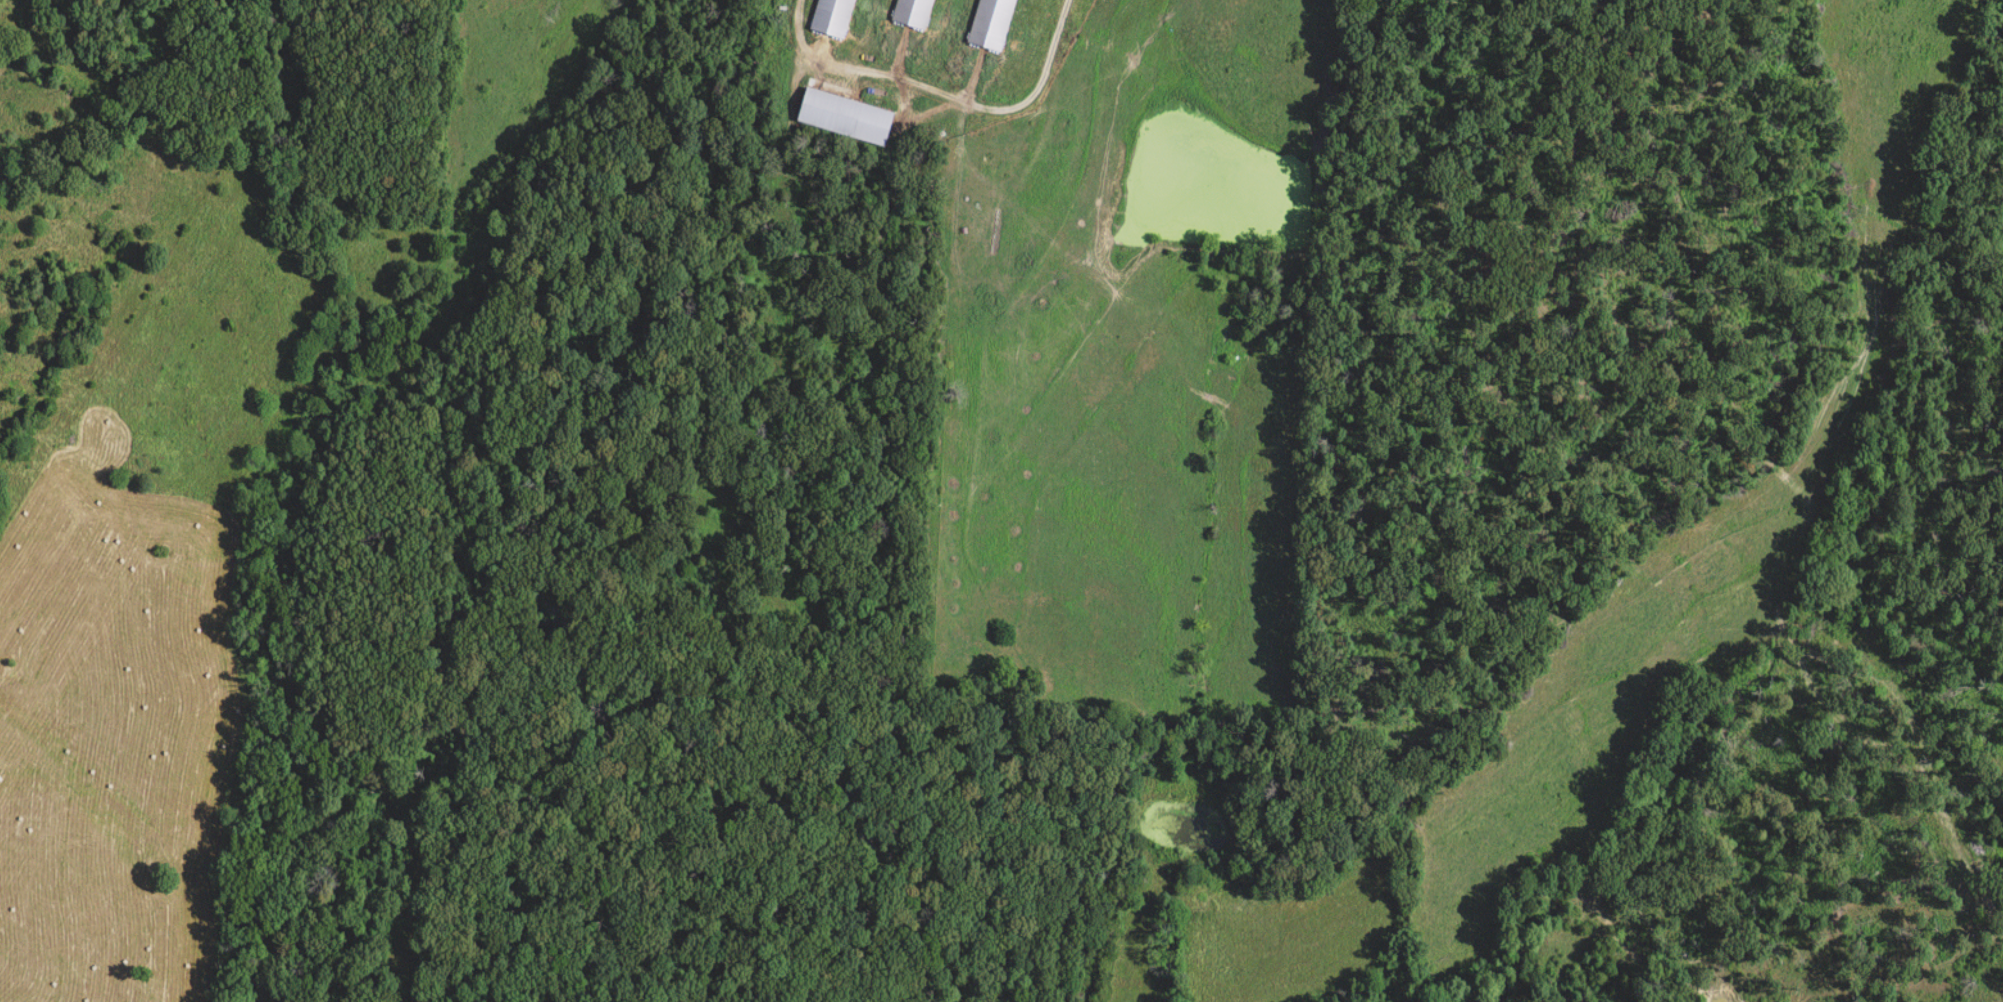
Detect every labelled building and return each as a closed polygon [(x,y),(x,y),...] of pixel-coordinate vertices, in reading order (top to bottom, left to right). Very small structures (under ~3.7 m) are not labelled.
[(846,41),(856,0),(824,0),(816,34),(846,41)] [(891,24),(926,32),(934,0),(897,0),(891,24)] [(966,45),(1006,55),(1019,0),(978,0),(966,45)] [(849,137),(857,102),(800,88),(791,122),(849,137)]
